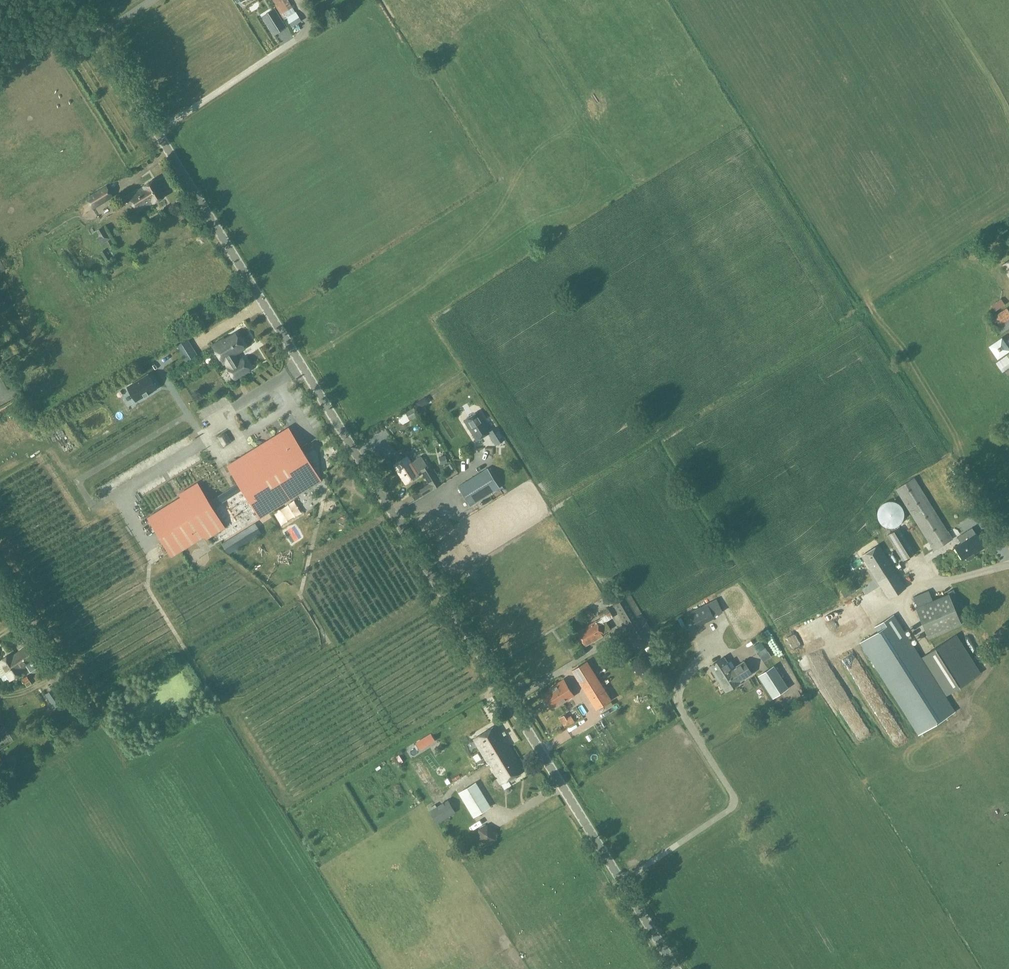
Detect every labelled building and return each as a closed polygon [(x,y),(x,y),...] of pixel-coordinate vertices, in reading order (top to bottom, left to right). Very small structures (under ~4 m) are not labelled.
[(284,20),(296,14),(292,7),(293,7),(289,0),(273,0),(284,20)] [(263,16),(266,21),(275,35),(286,28),(277,14),(274,9),(263,16)] [(144,187),(128,197),(137,212),(153,202),(154,203),(164,197),(154,180),(143,186),(144,187)] [(104,202),(97,192),(87,198),(93,209),(104,202)] [(101,245),(111,239),(108,232),(98,238),(101,245)] [(1001,299),(992,305),(995,311),(1005,305),(1001,299)] [(1007,308),(990,319),(1000,334),(1008,329),(1008,311),(1007,308)] [(235,379),(250,370),(243,359),(239,361),(234,355),(245,348),(236,333),(225,340),(224,338),(213,346),(223,363),(227,361),(230,366),(228,368),(235,379)] [(996,364),(1003,372),(1008,368),(1008,355),(996,364)] [(136,400),(144,395),(144,396),(145,396),(144,395),(148,393),(149,393),(148,393),(156,388),(148,373),(127,386),(136,400)] [(423,406),(420,400),(415,403),(418,409),(423,406)] [(406,412),(410,420),(418,415),(414,408),(406,412)] [(477,441),(488,434),(495,446),(506,439),(498,427),(491,431),(479,412),(464,421),(477,441)] [(271,426),(277,423),(274,416),(268,418),(271,426)] [(321,481),(288,428),(228,465),(261,518),(321,481)] [(232,443),(225,433),(218,437),(224,447),(232,443)] [(422,456),(411,463),(407,457),(394,465),(406,484),(419,476),(418,474),(421,472),(428,484),(411,495),(415,501),(433,489),(433,490),(442,484),(441,483),(443,482),(436,472),(435,473),(430,465),(428,466),(422,456)] [(459,486),(458,487),(470,506),(499,488),(489,471),(460,488),(459,486)] [(934,550),(952,539),(914,478),(896,489),(934,550)] [(112,485),(98,485),(97,497),(112,498),(112,485)] [(149,519),(171,556),(205,535),(206,537),(223,527),(198,486),(182,495),(183,498),(149,519)] [(303,510),(314,503),(307,492),(296,499),(303,510)] [(878,514),(878,515),(878,516),(878,517),(878,518),(878,519),(879,520),(879,521),(880,521),(880,522),(881,524),(882,525),(883,525),(884,526),(886,527),(888,527),(890,528),(891,528),(893,528),(895,527),(896,527),(897,526),(898,526),(899,525),(900,524),(901,523),(901,522),(902,521),(903,520),(903,519),(903,518),(904,517),(904,516),(904,515),(904,514),(904,513),(903,512),(903,511),(903,510),(902,509),(902,508),(901,507),(900,506),(898,504),(896,503),(894,502),(893,502),(891,502),(889,502),(887,502),(886,503),(884,504),(883,504),(882,505),(881,506),(880,507),(880,508),(879,510),(878,511),(878,512),(878,513),(878,514)] [(917,552),(901,527),(887,536),(903,561),(917,552)] [(975,555),(973,553),(978,551),(978,552),(985,548),(976,534),(972,528),(957,537),(961,543),(955,547),(963,560),(966,558),(967,560),(969,561),(974,558),(975,555)] [(211,564),(204,545),(187,551),(193,569),(211,564)] [(889,599),(906,588),(879,545),(862,556),(889,599)] [(141,560),(135,563),(137,568),(144,565),(141,560)] [(929,640),(962,625),(954,607),(960,604),(954,590),(947,592),(948,594),(933,601),(929,591),(913,597),(917,607),(915,608),(929,640)] [(633,639),(646,632),(625,598),(613,605),(633,639)] [(863,600),(785,637),(801,672),(815,665),(813,660),(838,649),(834,641),(857,630),(854,622),(870,615),(863,600)] [(707,604),(689,613),(696,628),(715,619),(707,604)] [(598,614),(601,619),(611,613),(608,608),(598,614)] [(877,630),(860,640),(885,680),(919,734),(955,712),(934,680),(893,615),(875,627),(877,630)] [(603,623),(601,619),(596,621),(577,632),(585,646),(604,635),(604,634),(611,630),(606,622),(603,623)] [(956,635),(924,655),(940,680),(949,693),(970,680),(980,674),(956,635)] [(761,641),(754,645),(758,652),(765,648),(761,641)] [(0,660),(0,667),(10,682),(25,672),(22,668),(27,665),(31,672),(40,666),(27,647),(14,656),(12,652),(0,660)] [(834,650),(826,654),(830,662),(838,657),(834,650)] [(739,681),(751,674),(744,662),(732,670),(724,658),(710,667),(725,691),(740,682),(739,681)] [(583,662),(570,672),(597,709),(610,699),(583,662)] [(789,688),(774,666),(758,676),(773,698),(789,688)] [(574,695),(569,688),(563,679),(552,687),(553,689),(543,696),(551,708),(558,703),(559,705),(574,695)] [(46,694),(51,701),(58,697),(53,689),(46,694)] [(575,722),(573,718),(567,722),(563,716),(559,719),(565,728),(575,722)] [(580,725),(570,728),(572,733),(582,730),(580,725)] [(501,784),(524,771),(497,726),(496,726),(474,739),(475,740),(501,784)] [(570,737),(565,729),(547,740),(552,748),(570,737)] [(420,749),(435,740),(431,734),(416,743),(420,749)] [(13,755),(6,759),(10,765),(17,760),(13,755)] [(473,770),(477,776),(487,769),(483,763),(473,770)] [(491,807),(476,782),(459,793),(474,818),(491,807)] [(437,824),(456,813),(448,800),(437,807),(436,805),(428,809),(437,824)] [(477,828),(477,842),(494,842),(494,826),(485,826),(485,828),(477,828)]
